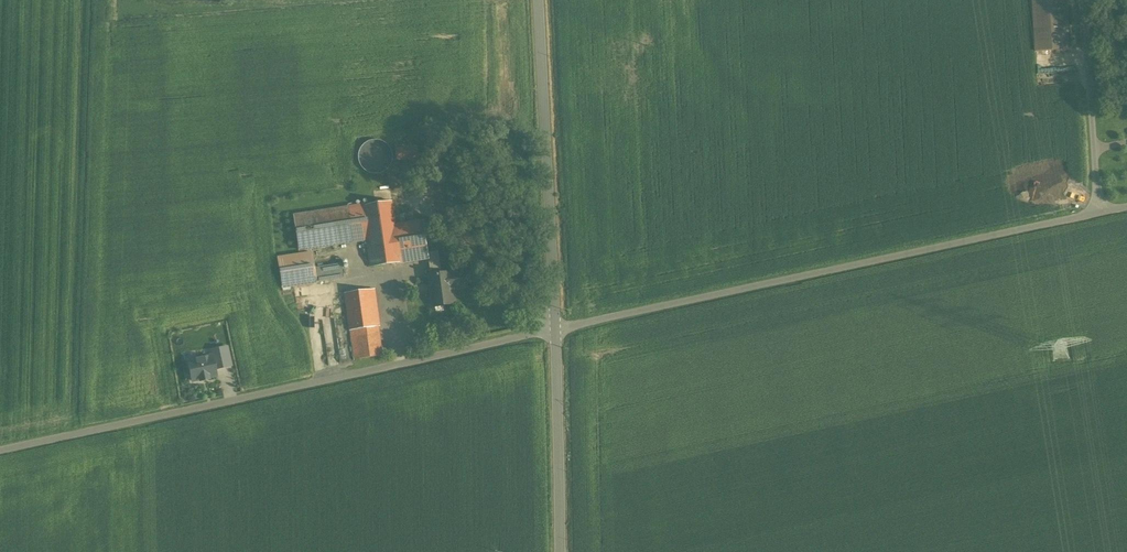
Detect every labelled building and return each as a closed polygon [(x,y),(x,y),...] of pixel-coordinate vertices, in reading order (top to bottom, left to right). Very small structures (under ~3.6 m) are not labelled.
[(1035,51),(1069,49),(1066,0),(1032,0),(1035,51)] [(416,135),(396,139),(400,159),(420,156),(416,135)] [(379,143),(374,142),(369,143),(365,146),(363,148),(360,152),(359,157),(360,162),(363,166),(367,170),(371,172),(374,172),(379,171),(384,169),(387,165),(389,160),(389,157),(389,152),(387,149),(384,145),(379,143)] [(391,202),(293,216),(298,250),(367,240),(371,267),(428,259),(429,258),(428,253),(424,221),(395,226),(391,202)] [(428,253),(429,258),(428,259),(430,275),(430,276),(434,306),(455,304),(453,288),(467,287),(465,272),(451,274),(451,272),(441,273),(438,251),(428,253)] [(311,253),(277,258),(282,287),(345,278),(343,264),(313,269),(311,253)] [(374,289),(344,293),(354,360),(382,356),(378,327),(379,326),(374,289)] [(211,356),(187,361),(192,381),(199,379),(200,381),(208,379),(208,377),(215,376),(211,356)]
